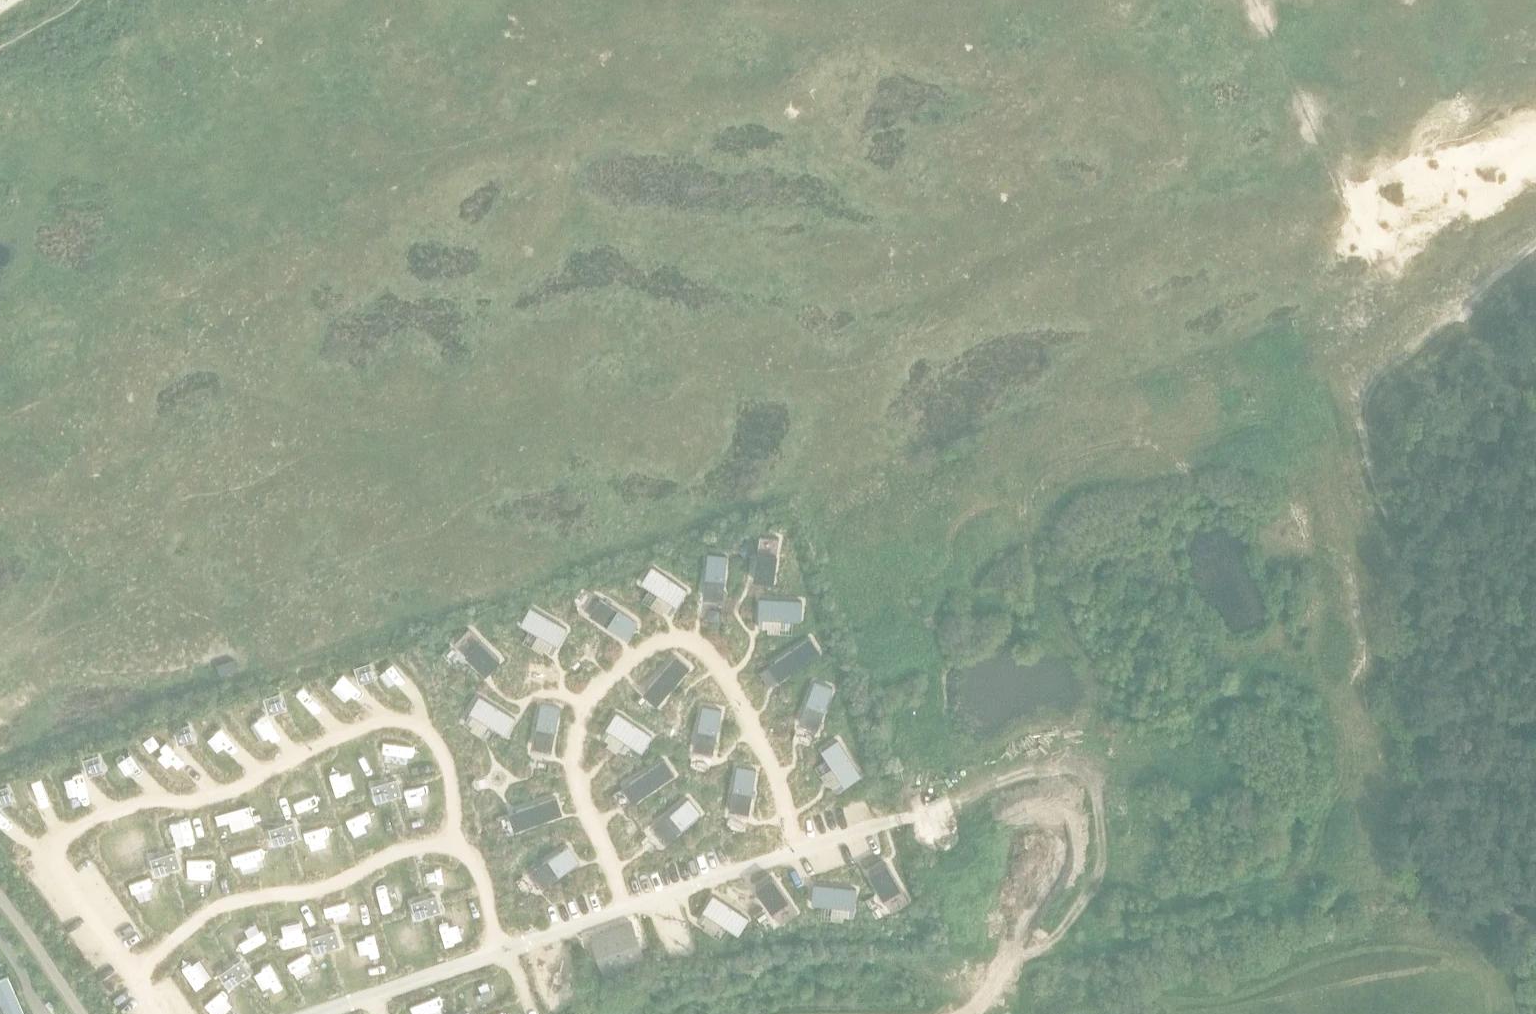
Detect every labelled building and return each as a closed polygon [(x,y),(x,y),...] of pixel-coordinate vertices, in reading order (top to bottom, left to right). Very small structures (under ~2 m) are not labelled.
[(765,530),(758,574),(777,575),(784,533),(765,530)] [(469,625),(454,638),(485,670),(498,656),(469,625)] [(884,860),(867,869),(889,908),(906,898),(884,860)] [(771,871),(753,879),(771,919),(789,912),(771,871)] [(632,921),(589,935),(599,966),(591,969),(593,976),(602,973),(603,974),(645,960),(644,958),(653,955),(651,948),(642,951),(632,921)] [(0,979),(0,1001),(6,1013),(24,1013),(7,976),(0,979)]
